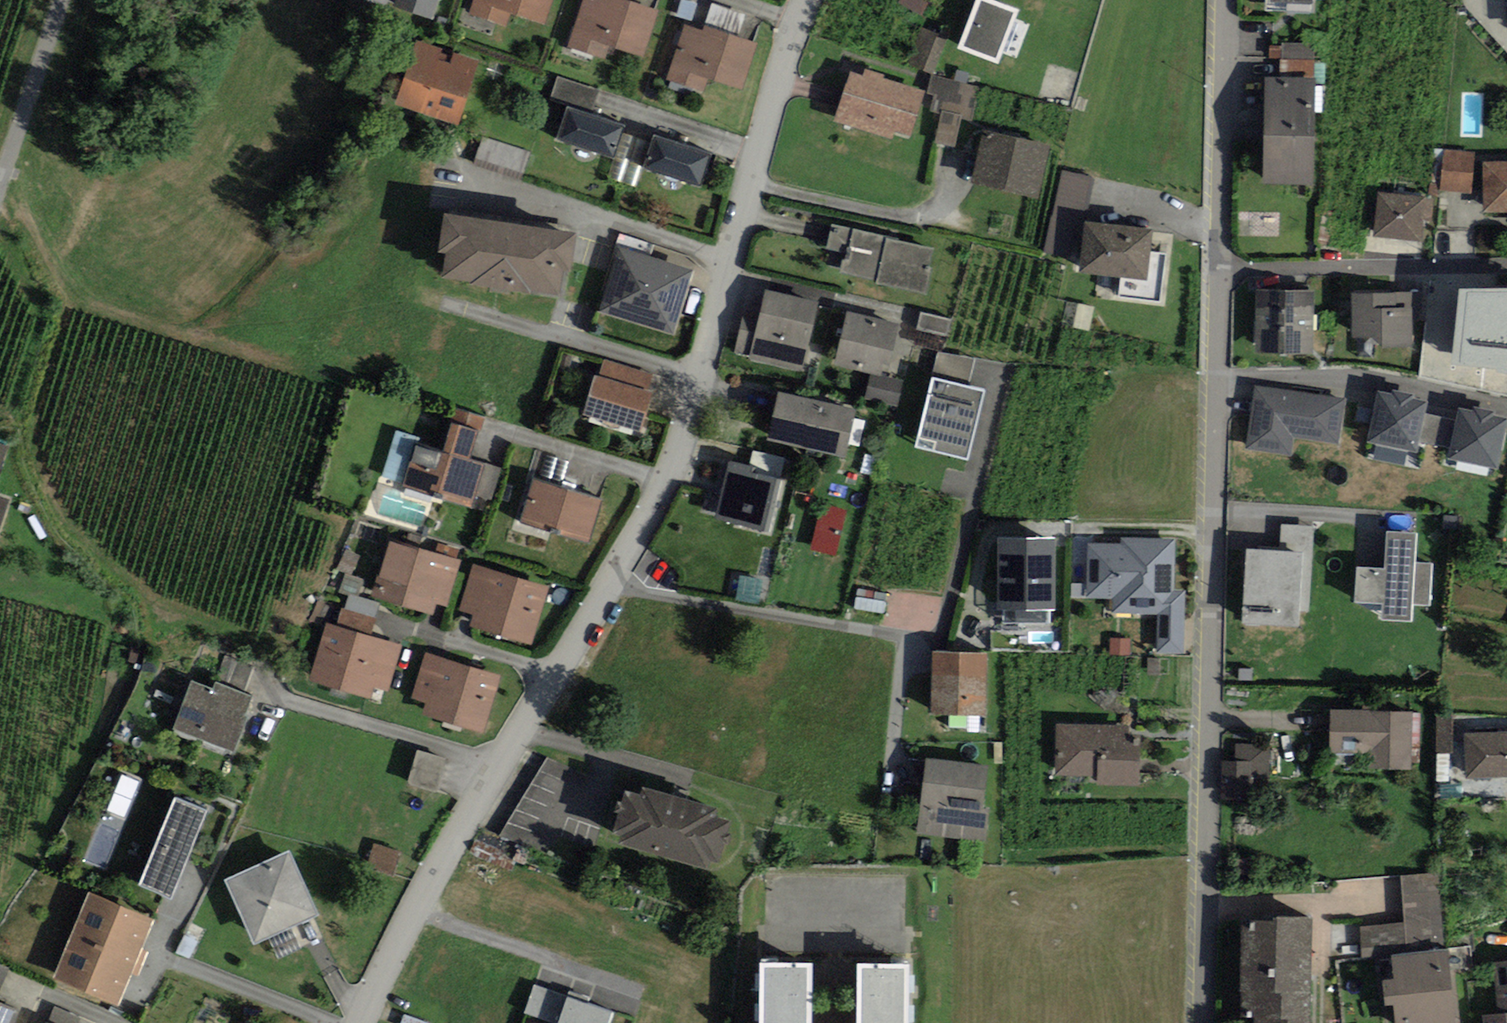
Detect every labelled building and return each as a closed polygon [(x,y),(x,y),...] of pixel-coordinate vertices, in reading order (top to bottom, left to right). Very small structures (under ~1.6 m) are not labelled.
[(439,0),(397,0),(396,6),(434,17),(439,0)] [(511,12),(544,23),(552,0),(473,0),(469,13),(506,26),(511,12)] [(609,45),(642,56),(658,11),(626,0),(583,0),(567,46),(604,59),(609,45)] [(924,0),(899,0),(898,3),(921,17),(929,3),(924,0)] [(1019,9),(995,0),(975,0),(957,48),(998,64),(1019,9)] [(703,92),(708,77),(741,89),(757,44),(705,26),(703,31),(685,25),(666,79),(703,92)] [(932,74),(947,39),(920,27),(905,63),(932,74)] [(458,126),(479,62),(414,41),(393,105),(458,126)] [(1280,60),(1315,60),(1315,43),(1280,42),(1280,46),(1270,46),(1269,59),(1280,60)] [(1280,78),(1315,79),(1315,60),(1280,60),(1280,78)] [(910,137),(925,90),(884,77),(885,75),(866,68),(863,75),(851,71),(835,121),(847,125),(892,140),(895,132),(910,137)] [(955,81),(967,84),(969,73),(958,70),(955,81)] [(955,81),(931,75),(927,93),(934,95),(930,111),(941,114),(934,142),(954,147),(961,118),(971,121),(979,87),(967,84),(955,81)] [(551,97),(592,110),(598,90),(558,76),(551,97)] [(1314,183),(1315,79),(1280,78),(1264,78),(1262,183),(1314,183)] [(626,125),(567,106),(556,139),(614,159),(623,133),(626,125)] [(1038,199),(1049,144),(982,131),(971,185),(1038,199)] [(651,142),(623,133),(614,159),(607,176),(635,187),(643,166),(651,142)] [(709,153),(654,134),(651,142),(643,166),(699,185),(709,153)] [(532,152),(481,136),(474,161),(525,176),(532,152)] [(1474,152),(1444,149),(1440,191),(1470,195),(1474,152)] [(1484,163),(1484,213),(1506,212),(1506,163),(1484,163)] [(1093,177),(1063,170),(1044,252),(1075,259),(1093,177)] [(1426,197),(1379,192),(1375,237),(1421,241),(1424,219),(1432,220),(1434,197),(1426,197)] [(574,232),(443,213),(438,252),(447,253),(443,280),(558,297),(562,270),(569,271),(574,232)] [(1084,222),(1079,273),(1121,277),(1119,297),(1161,301),(1166,253),(1151,251),(1153,229),(1084,222)] [(899,238),(832,224),(823,264),(841,268),(840,272),(877,280),(877,284),(927,294),(936,249),(898,241),(899,238)] [(673,335),(693,270),(617,248),(597,313),(673,335)] [(1460,289),(1450,364),(1506,375),(1506,288),(1460,289)] [(1313,290),(1256,289),(1255,352),(1313,353),(1313,290)] [(802,372),(817,302),(764,291),(758,323),(742,319),(735,351),(751,355),(749,361),(802,372)] [(1420,293),(1352,294),(1353,338),(1380,337),(1380,347),(1412,347),(1412,336),(1421,336),(1420,293)] [(898,324),(847,312),(835,366),(870,374),(880,376),(883,364),(888,365),(898,324)] [(948,336),(952,320),(921,313),(917,329),(948,336)] [(937,352),(931,377),(968,386),(974,360),(937,352)] [(582,415),(640,432),(652,391),(648,390),(652,375),(604,360),(599,375),(594,374),(582,415)] [(903,381),(880,376),(870,374),(864,401),(897,407),(903,381)] [(969,460),(985,390),(968,386),(931,377),(915,448),(969,460)] [(1347,399),(1254,384),(1248,418),(1243,448),(1292,456),(1295,438),(1340,446),(1347,404),(1347,399)] [(1378,390),(1367,442),(1416,453),(1419,443),(1425,414),(1428,401),(1413,397),(1413,393),(1393,389),(1392,393),(1378,390)] [(856,410),(779,392),(767,439),(844,458),(856,410)] [(1498,469),(1506,422),(1506,418),(1493,415),(1494,410),(1474,406),(1473,411),(1458,409),(1456,420),(1450,449),(1448,459),(1498,469)] [(455,409),(451,423),(477,431),(481,432),(485,419),(455,409)] [(1456,420),(1425,414),(1419,443),(1450,449),(1456,420)] [(442,451),(417,444),(405,484),(404,487),(473,507),(476,496),(486,464),(469,459),(477,431),(451,423),(442,451)] [(417,444),(419,437),(395,430),(382,477),(405,484),(417,444)] [(784,457),(753,450),(749,466),(753,467),(751,474),(778,480),(784,457)] [(539,480),(561,487),(569,461),(547,455),(539,480)] [(715,518),(768,532),(782,481),(778,480),(751,474),(753,467),(749,466),(730,461),(729,467),(715,518)] [(502,469),(486,464),(476,496),(493,501),(502,469)] [(539,480),(533,479),(520,521),(589,542),(602,499),(561,487),(539,480)] [(10,499),(0,495),(0,529),(10,499)] [(847,510),(822,503),(811,549),(836,555),(847,510)] [(1282,524),(1280,551),(1303,553),(1299,611),(1309,612),(1315,526),(1282,524)] [(1386,531),(1384,569),(1356,568),(1355,603),(1382,605),(1381,620),(1413,622),(1414,604),(1431,605),(1433,564),(1416,564),(1418,533),(1386,531)] [(1055,538),(998,539),(999,609),(1004,609),(1004,623),(1050,622),(1049,609),(1056,609),(1055,538)] [(1121,538),(1121,544),(1088,543),(1086,597),(1114,598),(1113,613),(1158,614),(1157,653),(1184,654),(1185,590),(1175,590),(1176,539),(1121,538)] [(462,563),(389,542),(373,597),(433,614),(436,603),(449,607),(462,563)] [(1280,551),(1247,549),(1242,624),(1298,628),(1299,611),(1303,553),(1280,551)] [(551,587),(473,563),(459,609),(473,613),(469,626),(533,645),(551,587)] [(366,578),(344,572),(339,591),(349,594),(360,597),(366,578)] [(888,594),(858,588),(854,608),(884,614),(888,594)] [(345,609),(376,617),(380,602),(360,597),(349,594),(345,609)] [(336,627),(371,636),(376,617),(345,609),(341,608),(336,627)] [(336,627),(326,624),(309,684),(372,701),(375,688),(388,691),(401,644),(371,636),(336,627)] [(1131,639),(1110,638),(1110,655),(1130,655),(1131,639)] [(986,716),(987,652),(933,651),(932,715),(986,716)] [(500,673),(425,652),(411,698),(426,703),(422,715),(482,733),(500,673)] [(216,683),(243,694),(255,666),(228,655),(216,683)] [(1159,675),(1159,658),(1147,658),(1146,675),(1159,675)] [(234,751),(256,699),(243,694),(216,683),(214,688),(191,678),(172,726),(234,751)] [(1412,711),(1331,710),(1330,753),(1368,753),(1368,770),(1412,770),(1412,711)] [(1453,752),(1452,714),(1435,714),(1436,753),(1453,752)] [(1054,775),(1097,776),(1097,784),(1141,785),(1141,744),(1128,744),(1128,725),(1056,724),(1054,775)] [(1465,733),(1467,779),(1506,777),(1506,730),(1465,733)] [(1270,800),(1270,745),(1235,745),(1235,762),(1221,762),(1221,800),(1270,800)] [(436,795),(446,760),(417,751),(407,787),(436,795)] [(987,764),(926,757),(917,834),(985,842),(989,808),(982,808),(987,764)] [(106,873),(144,779),(119,769),(81,863),(106,873)] [(639,794),(624,790),(612,833),(622,836),(620,843),(707,868),(709,862),(718,864),(731,820),(716,816),(719,807),(642,785),(639,794)] [(171,898),(206,811),(174,798),(139,885),(171,898)] [(378,845),(371,868),(396,875),(403,852),(378,845)] [(254,945),(320,916),(290,850),(225,879),(254,945)] [(1438,873),(1401,876),(1404,923),(1359,927),(1362,957),(1391,955),(1444,951),(1438,873)] [(142,949),(154,920),(89,894),(54,979),(119,1006),(132,972),(140,975),(149,953),(142,949)] [(1255,1009),(1254,1022),(1309,1022),(1313,917),(1274,916),(1274,922),(1258,921),(1250,921),(1250,927),(1242,927),(1239,1009),(1247,1009),(1255,1009)] [(1447,949),(1444,951),(1391,955),(1394,979),(1391,979),(1382,980),(1384,1006),(1394,1005),(1396,1022),(1455,1022),(1447,949)] [(858,963),(857,1022),(907,1022),(908,964),(858,963)] [(1496,964),(1501,1013),(1484,1015),(1485,1022),(1506,1022),(1506,963),(1496,964)] [(760,964),(759,1022),(811,1022),(811,964),(760,964)] [(567,996),(533,984),(523,1012),(554,1022),(557,1022),(567,996)] [(612,1012),(567,996),(557,1022),(608,1022),(612,1012)] [(19,1012),(0,1004),(0,1022),(14,1022),(19,1012)] [(47,1022),(79,1022),(81,1018),(54,1006),(47,1022)]
